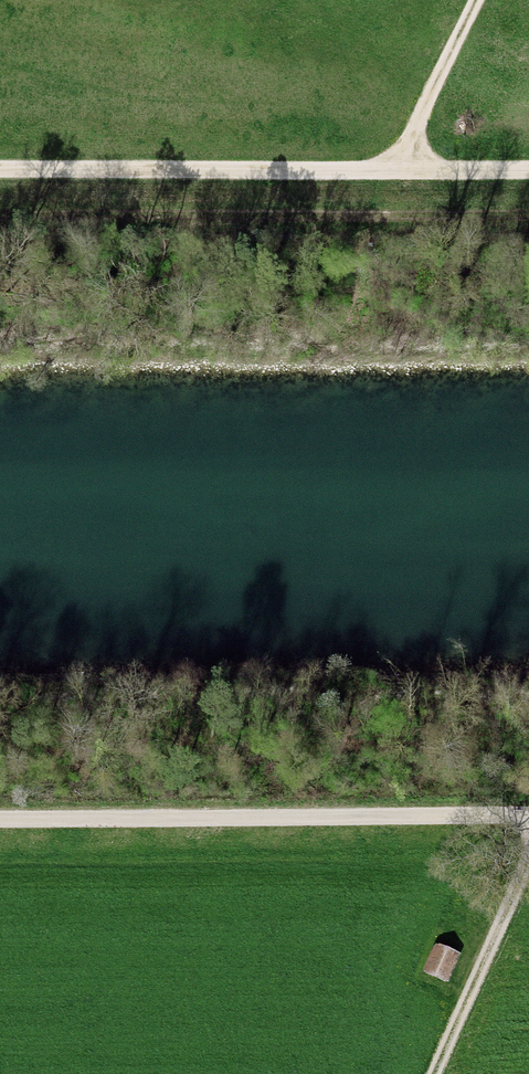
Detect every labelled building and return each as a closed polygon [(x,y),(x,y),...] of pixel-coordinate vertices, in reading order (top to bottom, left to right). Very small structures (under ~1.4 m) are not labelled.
[(446,981),(458,956),(437,946),(425,972),(446,981)]
